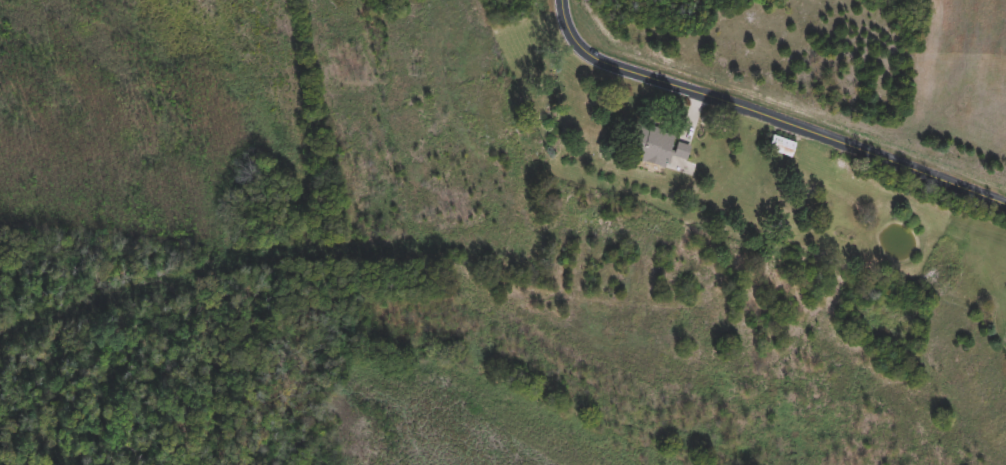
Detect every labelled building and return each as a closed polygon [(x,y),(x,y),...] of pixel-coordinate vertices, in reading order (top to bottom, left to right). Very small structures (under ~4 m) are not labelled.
[(639,121),(678,131),(675,141),(690,145),(687,156),(671,151),(668,164),(630,155),(639,121)]
